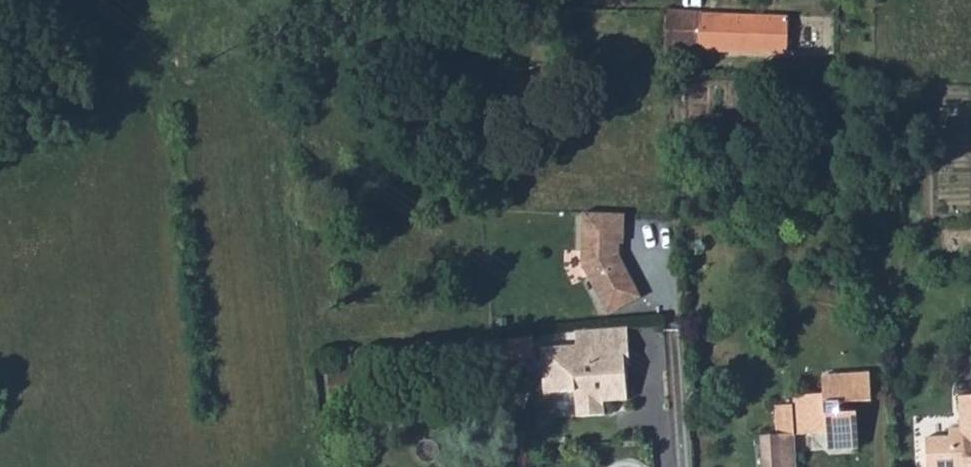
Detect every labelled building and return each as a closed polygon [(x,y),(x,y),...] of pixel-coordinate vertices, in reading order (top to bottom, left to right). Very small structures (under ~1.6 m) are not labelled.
[(665,12),(663,46),(698,47),(698,14),(665,12)] [(698,14),(698,47),(786,51),(789,18),(698,14)] [(604,314),(637,296),(623,269),(619,271),(615,264),(615,255),(616,243),(620,243),(621,213),(580,212),(578,263),(604,314)] [(660,328),(645,329),(646,344),(661,343),(660,328)] [(624,335),(573,339),(574,348),(538,350),(540,371),(555,370),(557,394),(572,393),(574,419),(603,417),(602,404),(626,402),(624,379),(618,379),(617,365),(626,364),(624,335)] [(531,339),(504,341),(505,359),(532,357),(531,339)] [(824,391),(790,393),(790,405),(792,434),(797,434),(803,434),(827,432),(828,448),(858,446),(855,410),(838,411),(838,401),(870,399),(868,372),(822,374),(824,391)] [(959,411),(970,411),(970,394),(958,394),(959,411)] [(792,434),(790,405),(772,406),(774,435),(792,434)] [(925,455),(933,455),(934,466),(970,466),(970,411),(959,411),(960,424),(947,425),(948,434),(924,435),(925,455)] [(797,434),(792,434),(774,435),(763,436),(766,466),(799,466),(797,434)] [(925,455),(926,466),(934,466),(933,455),(925,455)]
